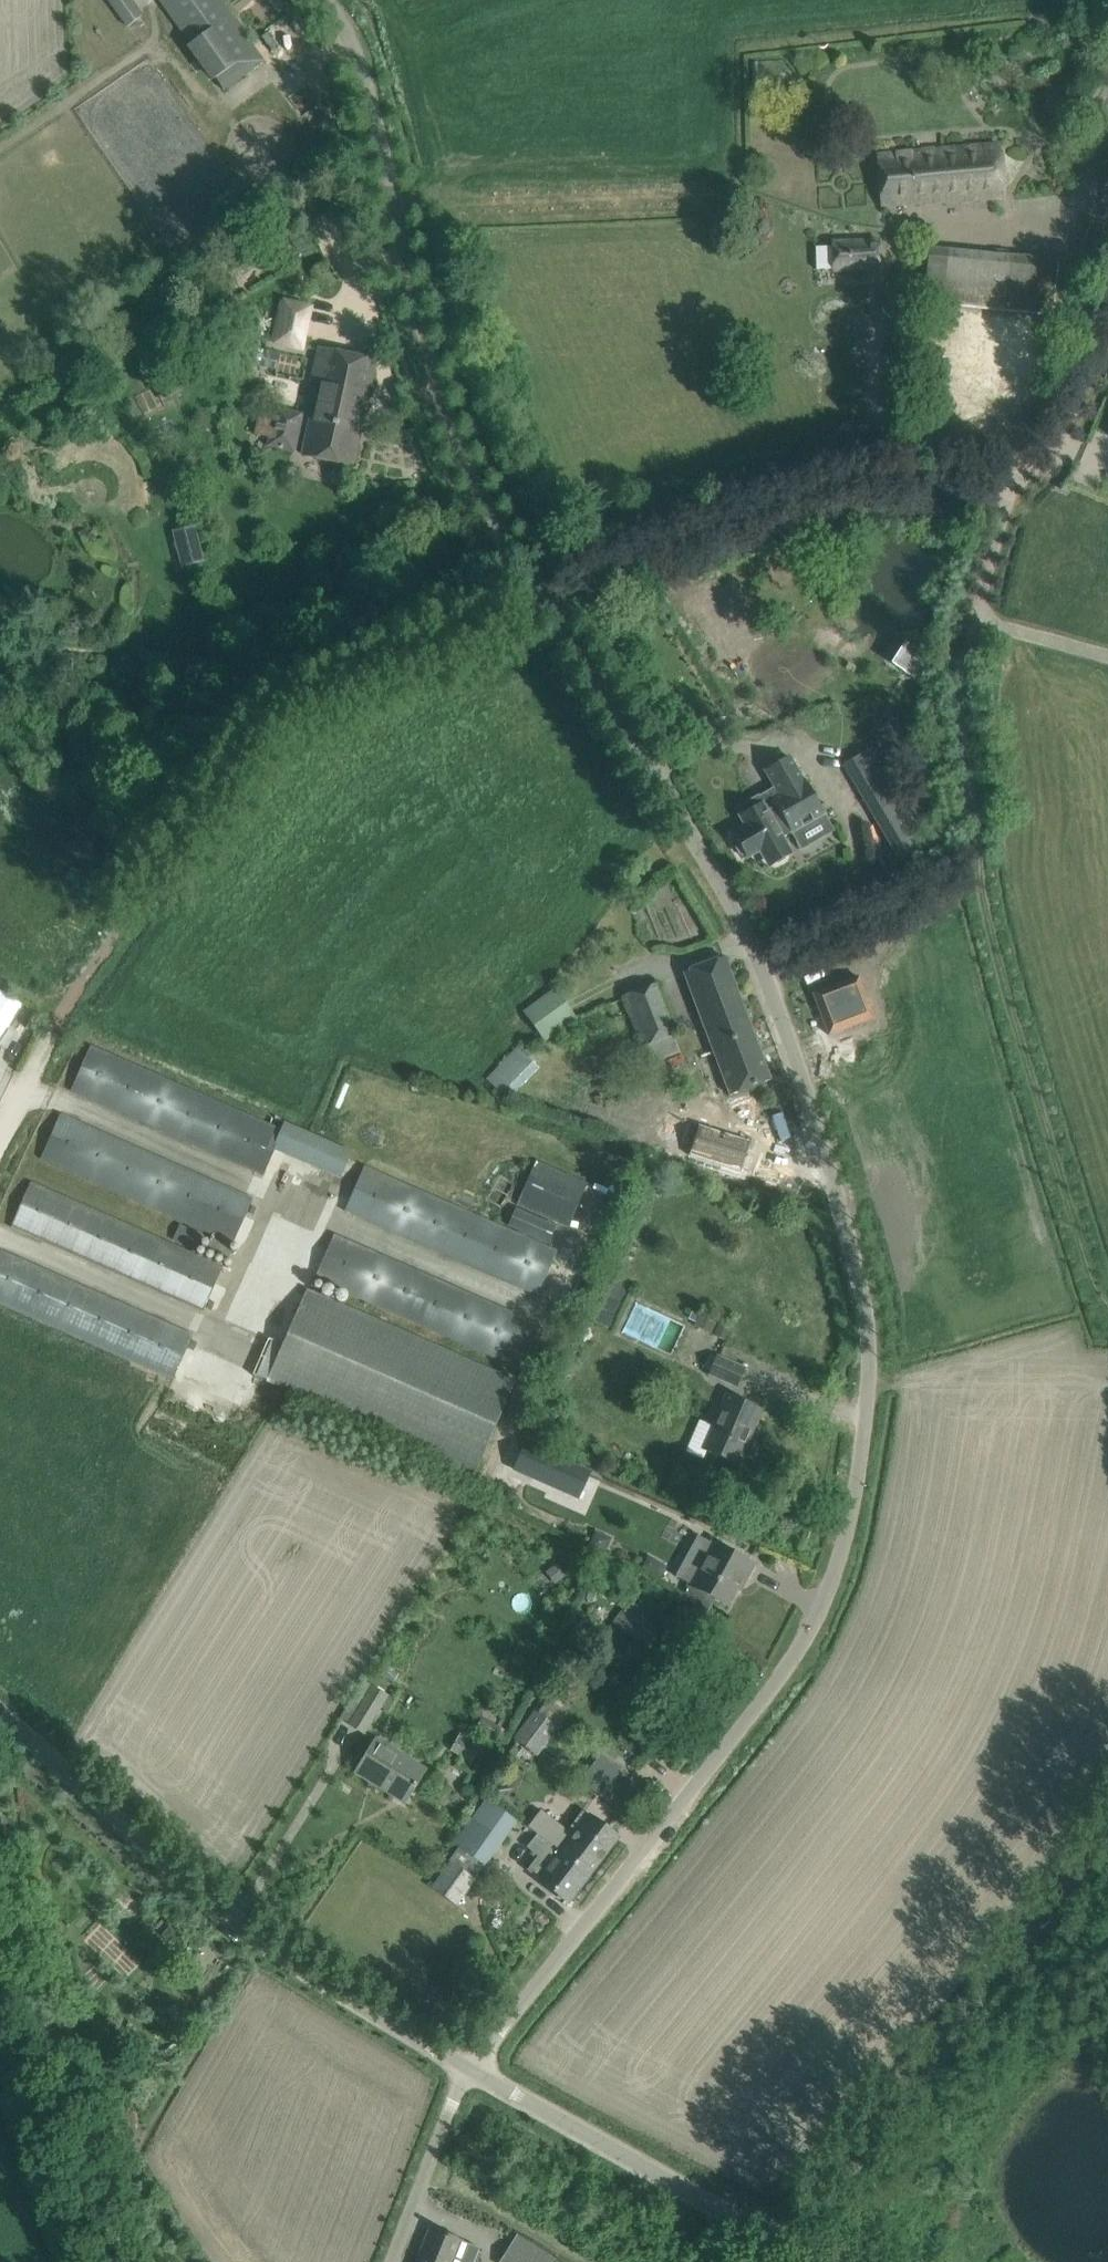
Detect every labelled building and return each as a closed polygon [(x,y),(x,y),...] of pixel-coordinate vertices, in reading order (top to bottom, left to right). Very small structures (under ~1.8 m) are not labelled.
[(142,15),(135,5),(130,9),(124,0),(109,0),(127,26),(142,15)] [(185,35),(223,90),(263,61),(220,0),(159,0),(166,9),(159,14),(177,40),(185,35)] [(276,50),(294,39),(283,21),(265,32),(276,50)] [(912,151),(877,153),(881,206),(916,203),(1004,198),(1004,197),(997,197),(992,146),(999,146),(999,144),(912,151)] [(1094,221),(1081,258),(1104,267),(1107,255),(1107,226),(1094,221)] [(816,268),(832,268),(832,271),(881,270),(880,241),(832,243),(832,246),(816,247),(816,268)] [(944,304),(1053,315),(1058,261),(930,249),(927,287),(945,288),(944,304)] [(1080,263),(1058,261),(1053,315),(1075,317),(1080,263)] [(890,319),(910,301),(901,291),(881,310),(890,319)] [(283,302),(274,341),(301,347),(309,308),(283,302)] [(320,349),(315,370),(312,382),(319,384),(303,455),(341,464),(339,475),(347,476),(349,465),(352,466),(375,361),(320,349)] [(980,386),(975,428),(1020,433),(1026,376),(1002,374),(1000,388),(980,386)] [(277,409),(276,415),(260,411),(255,433),(271,437),(269,446),(293,451),(301,414),(277,409)] [(173,530),(182,567),(206,561),(197,524),(173,530)] [(904,640),(890,659),(914,676),(928,657),(904,640)] [(900,799),(869,748),(842,763),(873,815),(900,799)] [(759,851),(783,838),(824,813),(804,779),(803,780),(789,757),(765,771),(778,794),(739,817),(745,827),(732,834),(746,859),(759,851)] [(769,868),(788,857),(792,854),(783,838),(759,851),(769,868)] [(730,1096),(749,1088),(770,1080),(724,958),(684,973),(701,1019),(697,1021),(698,1026),(703,1024),(730,1096)] [(859,977),(813,994),(829,1037),(876,1019),(859,977)] [(655,983),(623,996),(643,1048),(672,1037),(674,1036),(655,983)] [(523,1010),(545,1041),(577,1017),(555,987),(523,1010)] [(0,998),(0,1013),(4,1016),(12,1006),(0,998)] [(490,1076),(510,1097),(542,1066),(522,1045),(490,1076)] [(90,1047),(71,1090),(91,1099),(264,1175),(275,1150),(339,1178),(348,1159),(351,1150),(304,1130),(284,1121),(284,1122),(280,1130),(110,1055),(90,1047)] [(253,1199),(80,1124),(60,1115),(41,1158),(213,1234),(206,1249),(227,1258),(253,1199)] [(517,1204),(568,1227),(588,1184),(537,1161),(517,1204)] [(364,1167),(345,1210),(538,1295),(557,1251),(364,1167)] [(11,1226),(203,1311),(212,1291),(223,1267),(30,1183),(11,1226)] [(199,1247),(204,1232),(179,1225),(174,1240),(199,1247)] [(334,1235),(314,1278),(507,1363),(527,1319),(334,1235)] [(0,1251),(0,1252),(0,1303),(173,1379),(193,1335),(0,1251)] [(476,1476),(518,1380),(308,1289),(266,1384),(476,1476)] [(737,1385),(744,1369),(717,1358),(710,1374),(737,1385)] [(704,1449),(716,1454),(736,1463),(760,1410),(727,1396),(704,1449)] [(590,1472),(525,1444),(514,1469),(579,1498),(590,1472)] [(754,1564),(712,1541),(688,1585),(725,1606),(741,1578),(745,1580),(754,1564)] [(614,1622),(646,1645),(659,1627),(627,1604),(614,1622)] [(361,1704),(352,1698),(341,1717),(365,1733),(381,1707),(388,1711),(394,1702),(388,1698),(390,1695),(372,1684),(361,1704)] [(538,1755),(568,1714),(548,1699),(538,1713),(534,1710),(514,1738),(538,1755)] [(508,1730),(481,1716),(476,1728),(496,1738),(497,1736),(503,1739),(508,1730)] [(450,1750),(472,1762),(482,1742),(461,1730),(450,1750)] [(404,1803),(416,1784),(425,1769),(376,1739),(355,1773),(404,1803)] [(628,1816),(646,1791),(601,1756),(582,1781),(628,1816)] [(485,1865),(486,1863),(515,1822),(487,1800),(473,1819),(472,1819),(454,1844),(459,1847),(485,1865)] [(555,1830),(546,1842),(561,1853),(560,1855),(588,1875),(616,1837),(594,1820),(589,1817),(570,1842),(555,1830)] [(536,1835),(527,1846),(538,1855),(527,1869),(541,1879),(540,1881),(550,1888),(567,1902),(588,1875),(560,1855),(561,1853),(546,1842),(536,1835)] [(485,1865),(459,1847),(448,1862),(450,1863),(432,1888),(456,1905),(485,1865)] [(417,2261),(470,2261),(476,2248),(478,2249),(479,2248),(430,2228),(417,2261)] [(555,2258),(516,2235),(500,2261),(552,2261),(555,2258)]
